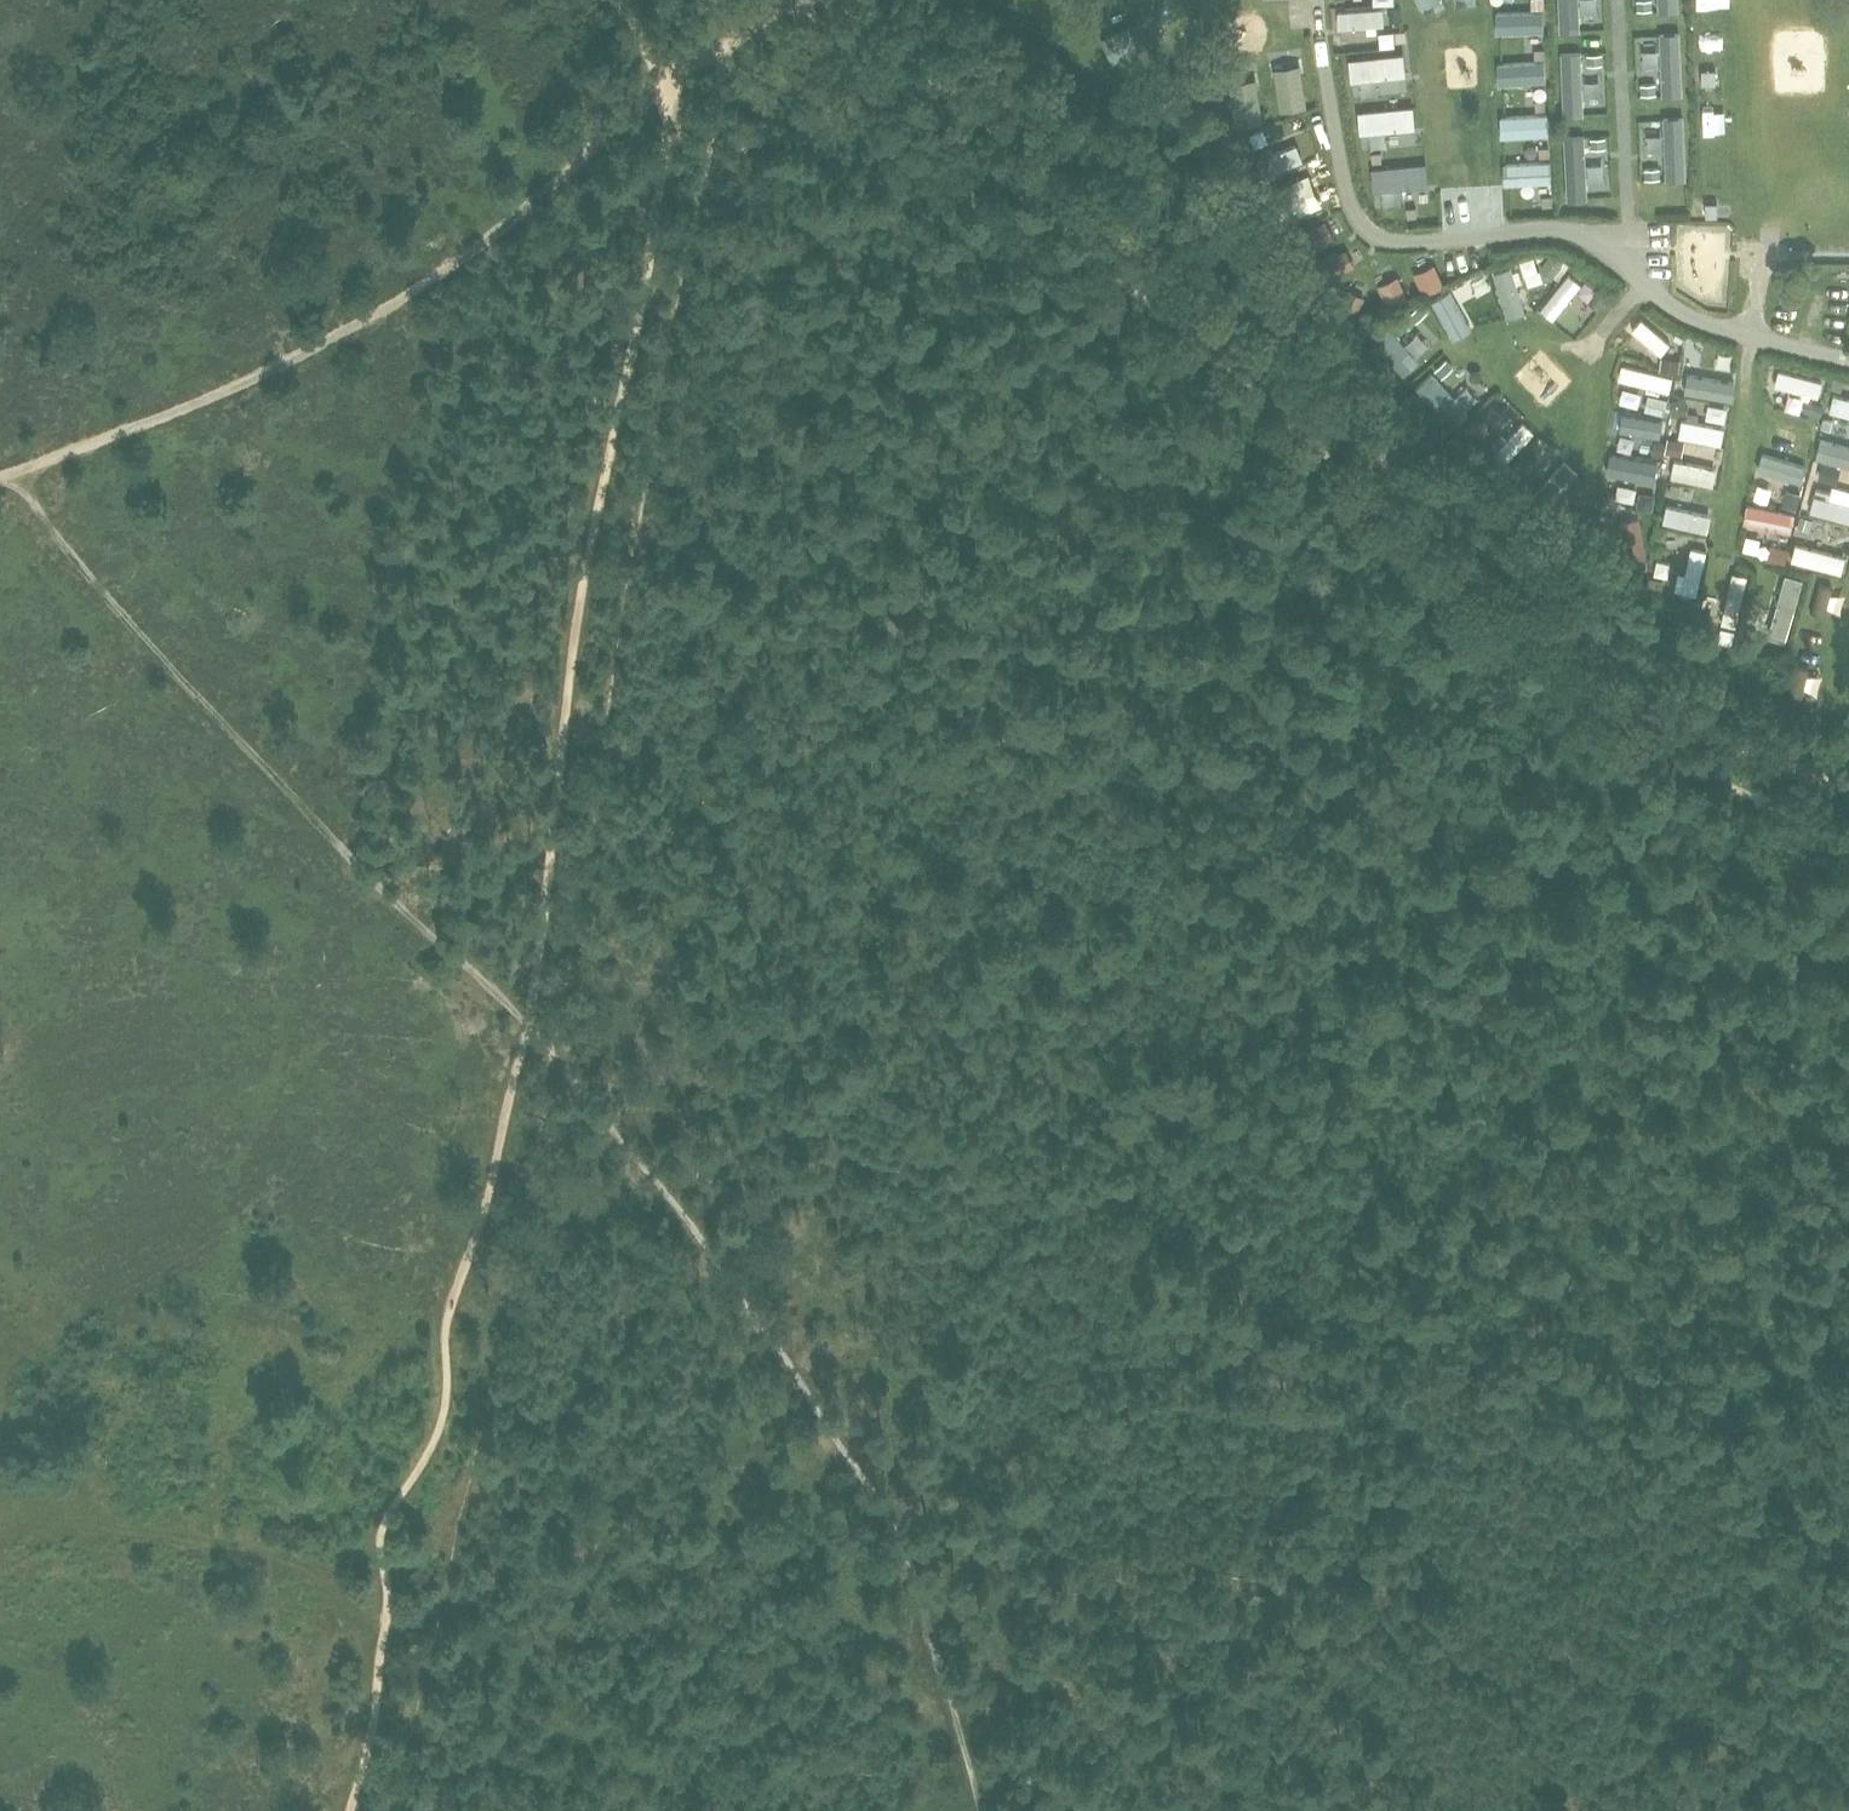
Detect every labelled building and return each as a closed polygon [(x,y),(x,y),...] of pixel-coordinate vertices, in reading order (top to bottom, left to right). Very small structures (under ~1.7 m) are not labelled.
[(1665,22),(1687,21),(1686,0),(1663,0),(1665,22)] [(1551,12),(1506,14),(1507,35),(1552,33),(1551,12)] [(1385,35),(1385,13),(1349,15),(1350,36),(1385,35)] [(1710,33),(1731,34),(1731,19),(1710,18),(1710,33)] [(1600,49),(1599,25),(1563,27),(1564,50),(1600,49)] [(1353,77),(1387,72),(1385,55),(1351,59),(1353,77)] [(1450,79),(1448,59),(1404,62),(1405,82),(1450,79)] [(1550,62),(1505,64),(1506,86),(1550,84),(1550,62)] [(1313,115),(1311,70),(1288,71),(1291,117),(1313,115)] [(1576,96),(1577,71),(1565,71),(1565,96),(1576,96)] [(1578,72),(1579,96),(1603,95),(1602,71),(1578,72)] [(1455,128),(1454,107),(1411,110),(1412,131),(1455,128)] [(1508,117),(1509,140),(1553,137),(1551,115),(1508,117)] [(1367,136),(1399,132),(1397,117),(1364,122),(1367,136)] [(1595,121),(1570,123),(1571,147),(1596,146),(1595,121)] [(1661,148),(1695,148),(1695,123),(1661,123),(1661,148)] [(1309,147),(1281,168),(1294,186),(1322,165),(1309,147)] [(1459,155),(1419,157),(1420,179),(1461,177),(1459,155)] [(1557,162),(1513,164),(1514,187),(1545,185),(1545,179),(1558,179),(1557,162)] [(1404,180),(1404,165),(1372,165),(1371,179),(1404,180)] [(1692,189),(1691,167),(1657,168),(1657,190),(1692,189)] [(1570,209),(1596,209),(1596,184),(1570,183),(1570,209)] [(1705,186),(1704,209),(1740,210),(1740,187),(1705,186)] [(1530,281),(1551,276),(1548,261),(1527,265),(1530,281)] [(1521,329),(1539,323),(1522,270),(1504,276),(1521,329)] [(1426,281),(1437,302),(1453,293),(1442,272),(1426,281)] [(1582,301),(1601,309),(1607,291),(1570,277),(1553,321),(1571,328),(1582,301)] [(1468,356),(1487,345),(1460,297),(1440,308),(1468,356)] [(1639,342),(1674,368),(1685,354),(1650,328),(1639,342)] [(1629,393),(1681,406),(1686,388),(1634,375),(1629,393)] [(1831,410),(1836,389),(1789,378),(1784,399),(1831,410)] [(1485,425),(1504,408),(1493,396),(1474,413),(1485,425)] [(1839,421),(1848,424),(1848,403),(1846,402),(1839,421)] [(1783,422),(1777,439),(1819,455),(1825,437),(1783,422)] [(1775,466),(1769,484),(1816,500),(1822,481),(1775,466)] [(1628,471),(1625,489),(1670,496),(1673,478),(1628,471)] [(1820,527),(1846,530),(1847,515),(1821,512),(1820,527)] [(1757,541),(1806,545),(1809,524),(1759,519),(1757,541)] [(1635,582),(1661,581),(1659,533),(1633,534),(1635,582)] [(1805,582),(1848,590),(1848,568),(1809,561),(1805,582)]
